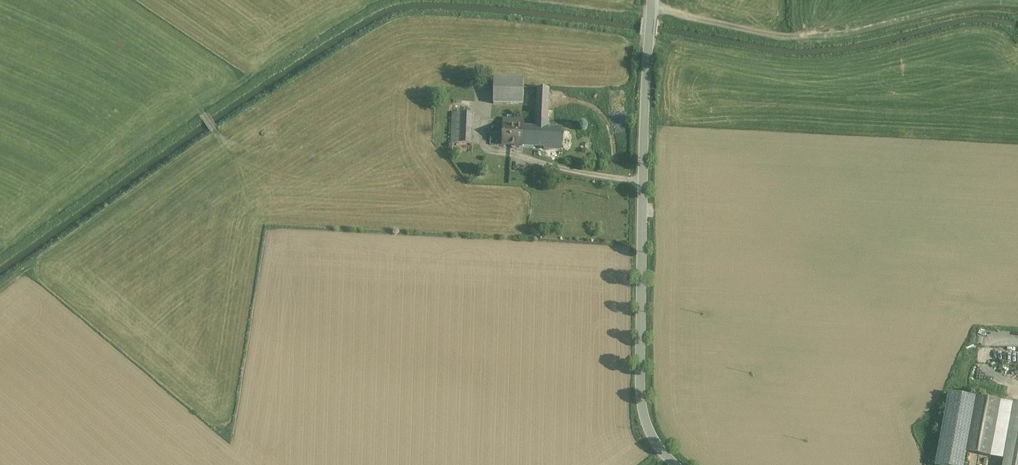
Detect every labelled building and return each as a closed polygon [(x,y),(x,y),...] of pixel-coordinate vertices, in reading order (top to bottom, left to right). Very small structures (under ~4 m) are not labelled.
[(524,80),(494,79),(493,104),(523,105),(524,80)] [(549,88),(537,88),(535,128),(548,128),(549,121),(547,120),(549,88)] [(471,113),(453,113),(451,143),(470,144),(471,113)] [(522,127),(502,126),(501,145),(522,146),(522,127)] [(535,128),(522,127),(522,146),(552,147),(552,149),(560,149),(561,129),(548,128),(535,128)] [(948,393),(935,464),(964,464),(966,453),(976,398),(948,393)] [(1000,402),(976,398),(966,453),(990,457),(1000,402)] [(1014,404),(1008,434),(1003,464),(1017,464),(1017,405),(1014,404)]
